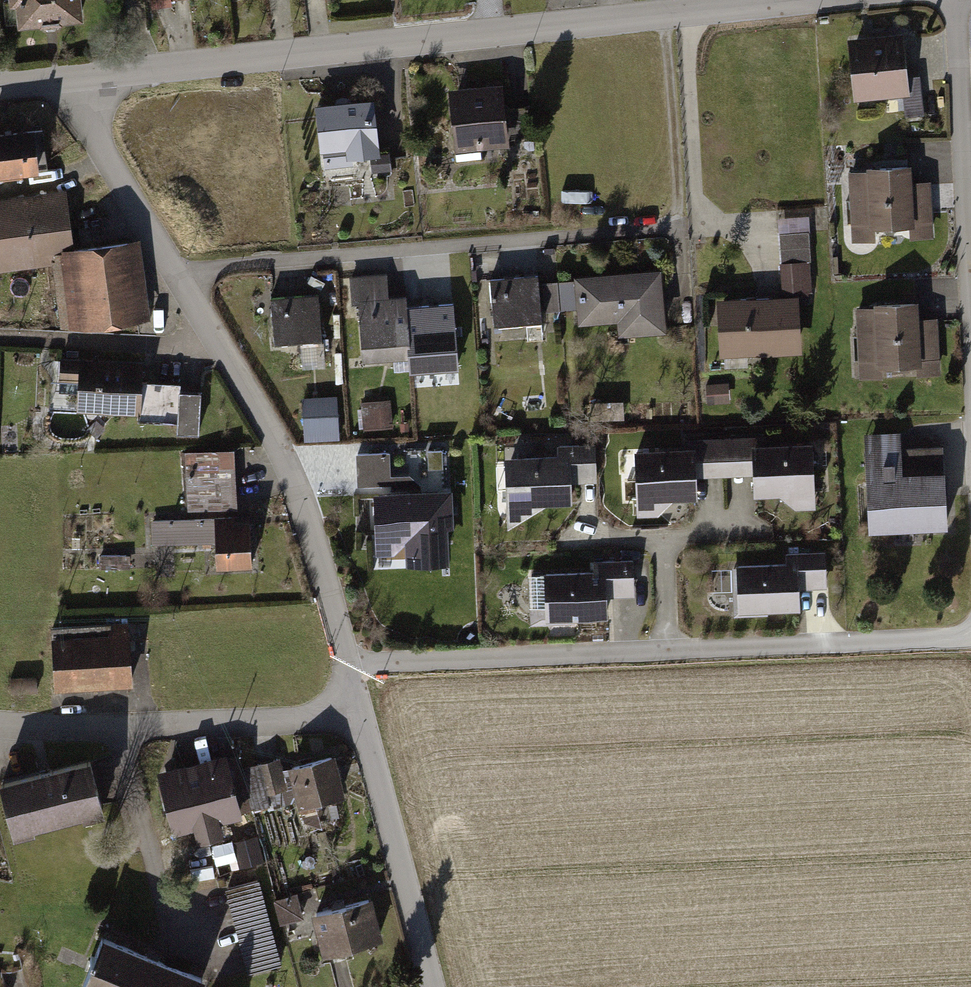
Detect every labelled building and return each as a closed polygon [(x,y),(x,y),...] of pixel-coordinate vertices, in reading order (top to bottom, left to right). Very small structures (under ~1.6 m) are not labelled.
[(73,17),(72,0),(0,0),(0,24),(73,17)] [(899,35),(842,40),(847,102),(903,97),(899,35)] [(500,83),(448,89),(454,149),(507,144),(500,83)] [(374,99),(318,105),(323,156),(379,150),(374,99)] [(0,131),(0,176),(39,171),(33,126),(0,131)] [(904,167),(843,171),(848,244),(871,242),(870,228),(906,225),(907,238),(929,237),(926,184),(905,185),(904,167)] [(0,199),(0,270),(50,263),(59,332),(145,320),(134,239),(67,249),(58,191),(0,199)] [(779,298),(713,301),(717,360),(796,356),(793,307),(807,306),(802,215),(775,217),(779,298)] [(661,334),(657,270),(569,276),(570,283),(555,284),(557,312),(576,310),(577,325),(614,323),(615,337),(661,334)] [(535,271),(483,274),(487,329),(540,325),(539,313),(557,312),(555,284),(536,285),(535,271)] [(382,276),(344,278),(346,307),(354,307),(358,362),(450,357),(447,306),(405,308),(404,298),(383,299),(382,276)] [(311,299),(268,300),(268,342),(312,341),(311,299)] [(866,308),(850,309),(854,382),(879,381),(878,369),(913,368),(913,378),(938,377),(934,320),(915,321),(913,301),(866,304),(866,308)] [(138,363),(56,360),(55,381),(68,382),(66,418),(171,422),(170,436),(194,437),(196,393),(174,393),(175,386),(137,384),(138,363)] [(387,399),(357,403),(361,431),(391,427),(387,399)] [(335,400),(299,402),(301,438),(337,436),(335,400)] [(897,434),(859,436),(865,533),(940,528),(935,448),(898,450),(897,434)] [(681,450),(628,453),(632,520),(656,518),(667,503),(691,502),(691,481),(745,479),(746,501),(777,499),(791,514),(812,512),(808,443),(761,445),(760,437),(680,441),(681,450)] [(553,458),(500,460),(502,510),(570,507),(569,486),(592,485),(591,446),(552,447),(553,458)] [(187,507),(239,505),(237,447),(184,449),(187,507)] [(447,527),(446,489),(366,492),(368,553),(401,552),(401,565),(442,563),(441,528),(447,527)] [(245,517),(208,518),(210,570),(247,569),(245,517)] [(781,562),(728,565),(731,616),(793,612),(791,593),(823,592),(821,552),(781,555),(781,562)] [(588,570),(536,573),(538,621),(598,619),(597,597),(630,596),(628,558),(587,560),(588,570)] [(122,624),(44,627),(46,689),(125,686),(122,624)] [(33,679),(6,681),(8,697),(35,694),(33,679)] [(233,748),(149,770),(167,836),(188,830),(192,845),(219,838),(216,826),(252,817),(248,800),(238,767),(233,748)] [(0,778),(0,821),(5,836),(94,810),(78,755),(0,778)] [(274,757),(238,767),(248,800),(289,788),(296,810),(340,797),(327,756),(277,770),(274,757)] [(225,886),(251,971),(285,961),(259,876),(225,886)] [(283,919),(304,914),(300,896),(279,900),(283,919)] [(367,898),(306,914),(317,956),(378,941),(367,898)] [(96,937),(75,986),(193,986),(197,978),(96,937)]
